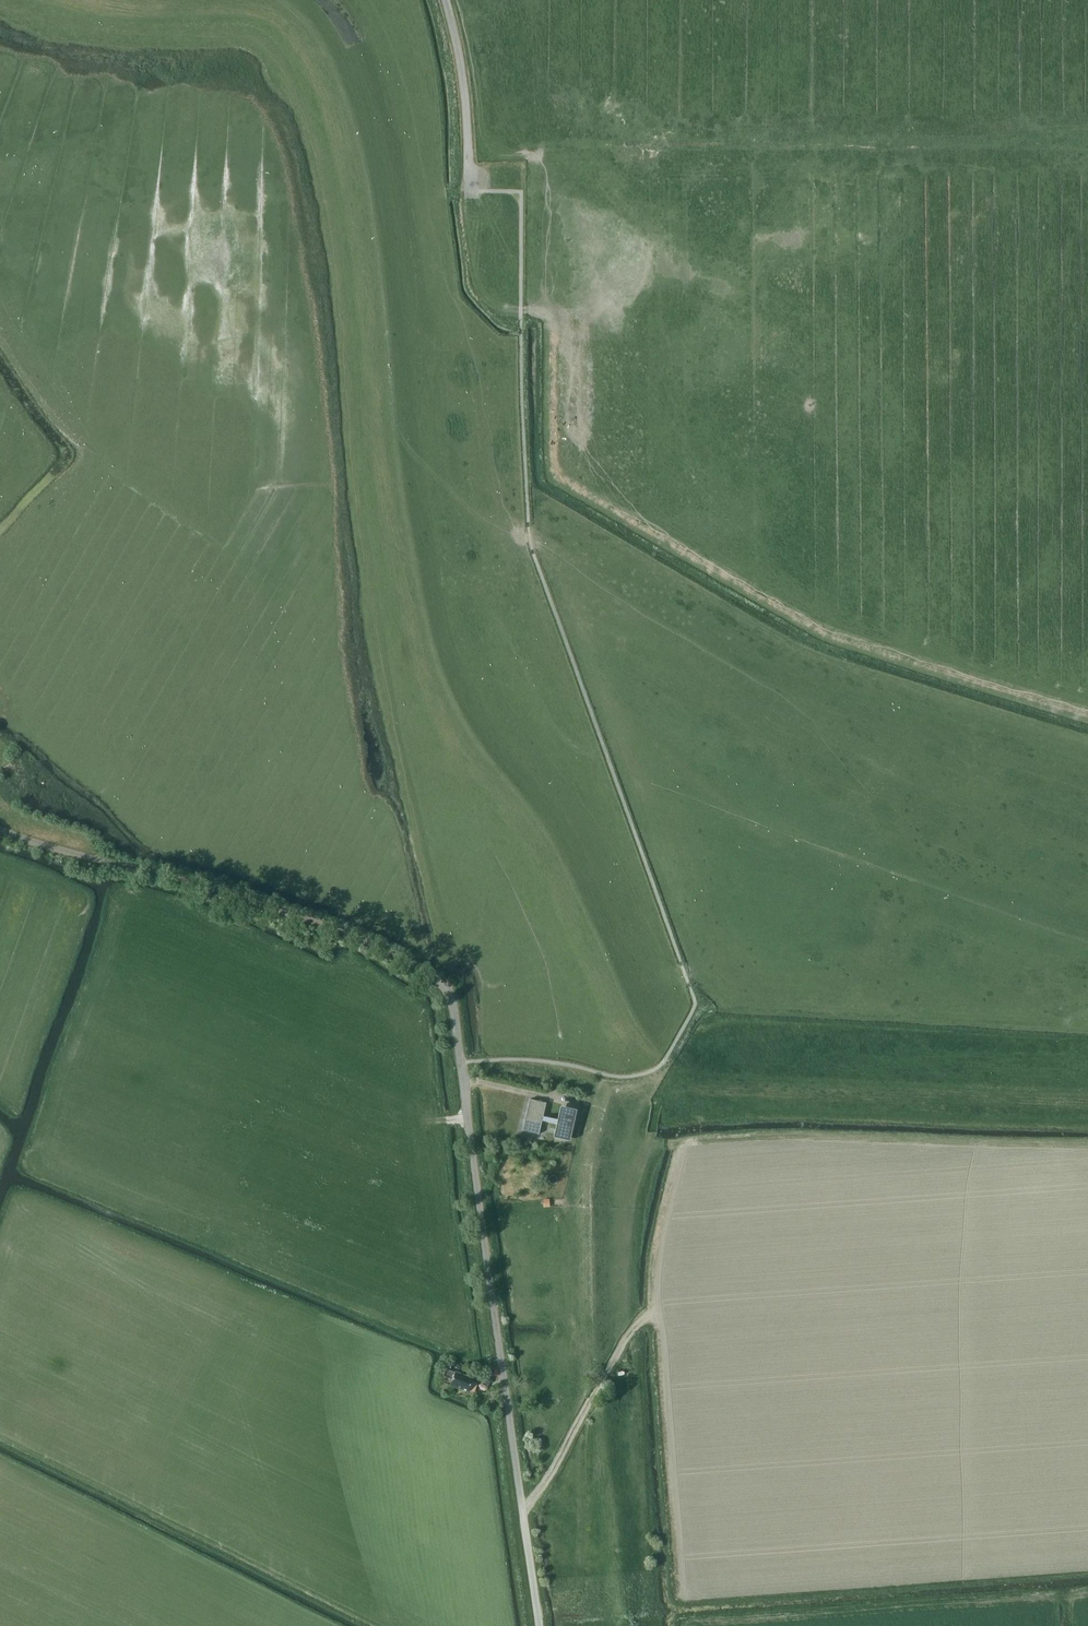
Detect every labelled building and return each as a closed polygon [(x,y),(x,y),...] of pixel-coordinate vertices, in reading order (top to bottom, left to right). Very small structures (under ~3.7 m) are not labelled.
[(553,1138),(569,1141),(576,1110),(560,1106),(557,1120),(542,1116),(546,1103),(529,1099),(522,1131),(538,1134),(542,1121),(556,1124),(553,1138)] [(443,1375),(452,1379),(450,1385),(467,1392),(472,1378),(455,1372),(454,1372),(445,1369),(443,1375)] [(479,1372),(477,1379),(492,1384),(494,1377),(479,1372)]
